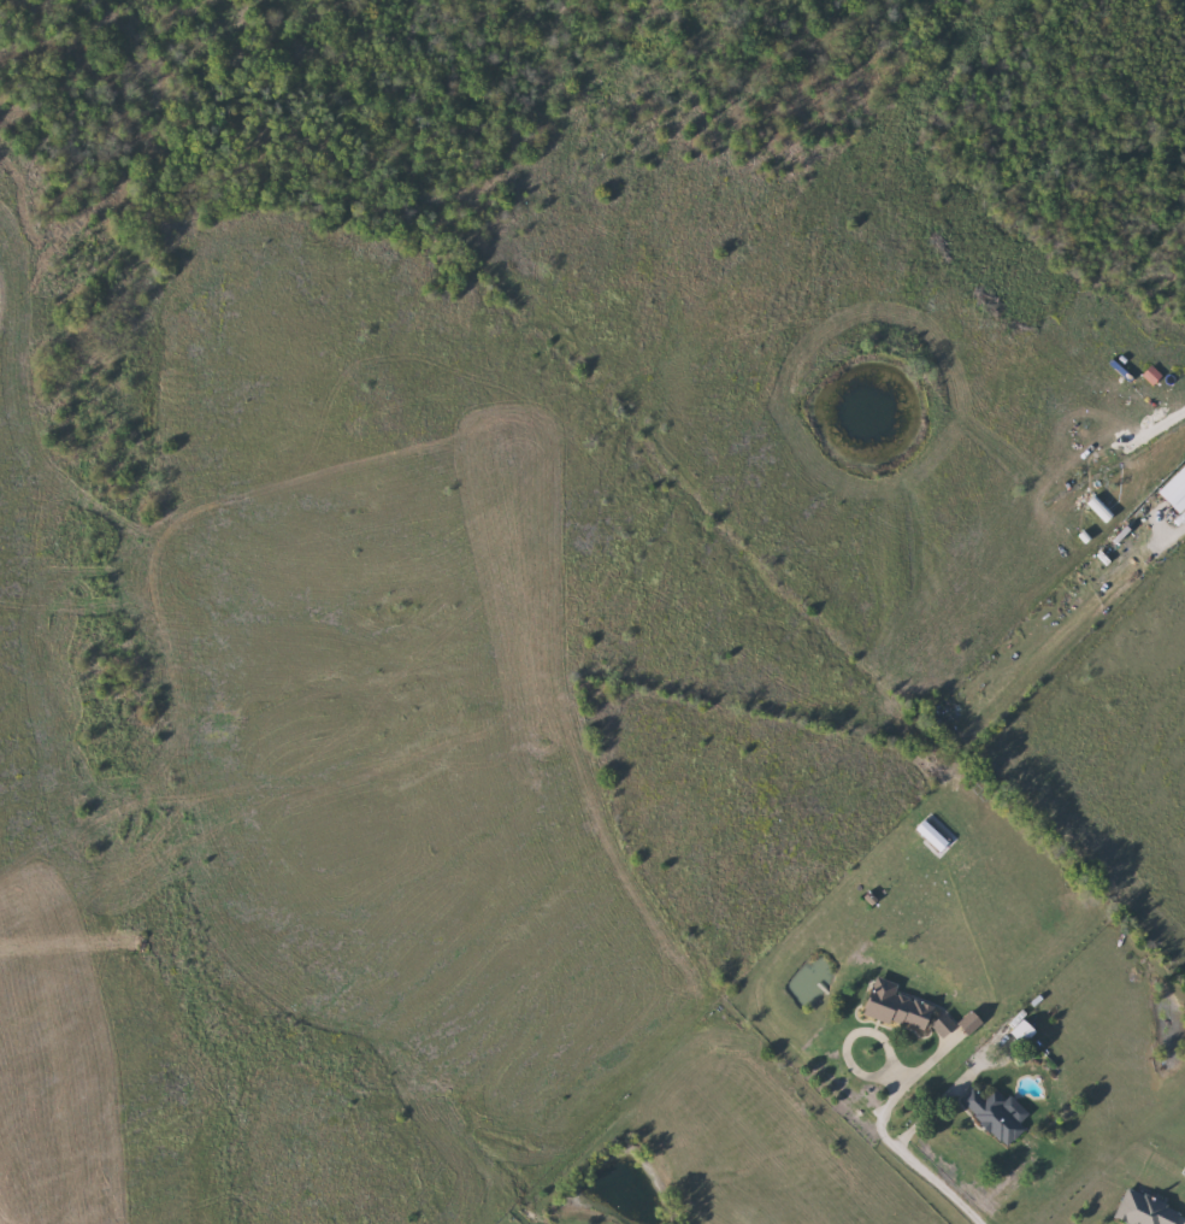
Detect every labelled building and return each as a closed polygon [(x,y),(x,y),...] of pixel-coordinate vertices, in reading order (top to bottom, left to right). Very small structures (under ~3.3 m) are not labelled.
[(1161,492),(1184,467),(1184,511),(1183,513),(1161,492)] [(903,984),(901,994),(937,1002),(930,1031),(869,1017),(878,978),(903,984)] [(1027,1043),(1015,1032),(1027,1019),(1039,1030),(1027,1043)] [(962,1101),(975,1088),(988,1100),(992,1094),(1027,1128),(1009,1147),(962,1101)] [(1183,1211),(1178,1223),(1127,1223),(1115,1219),(1127,1189),(1183,1211)]
